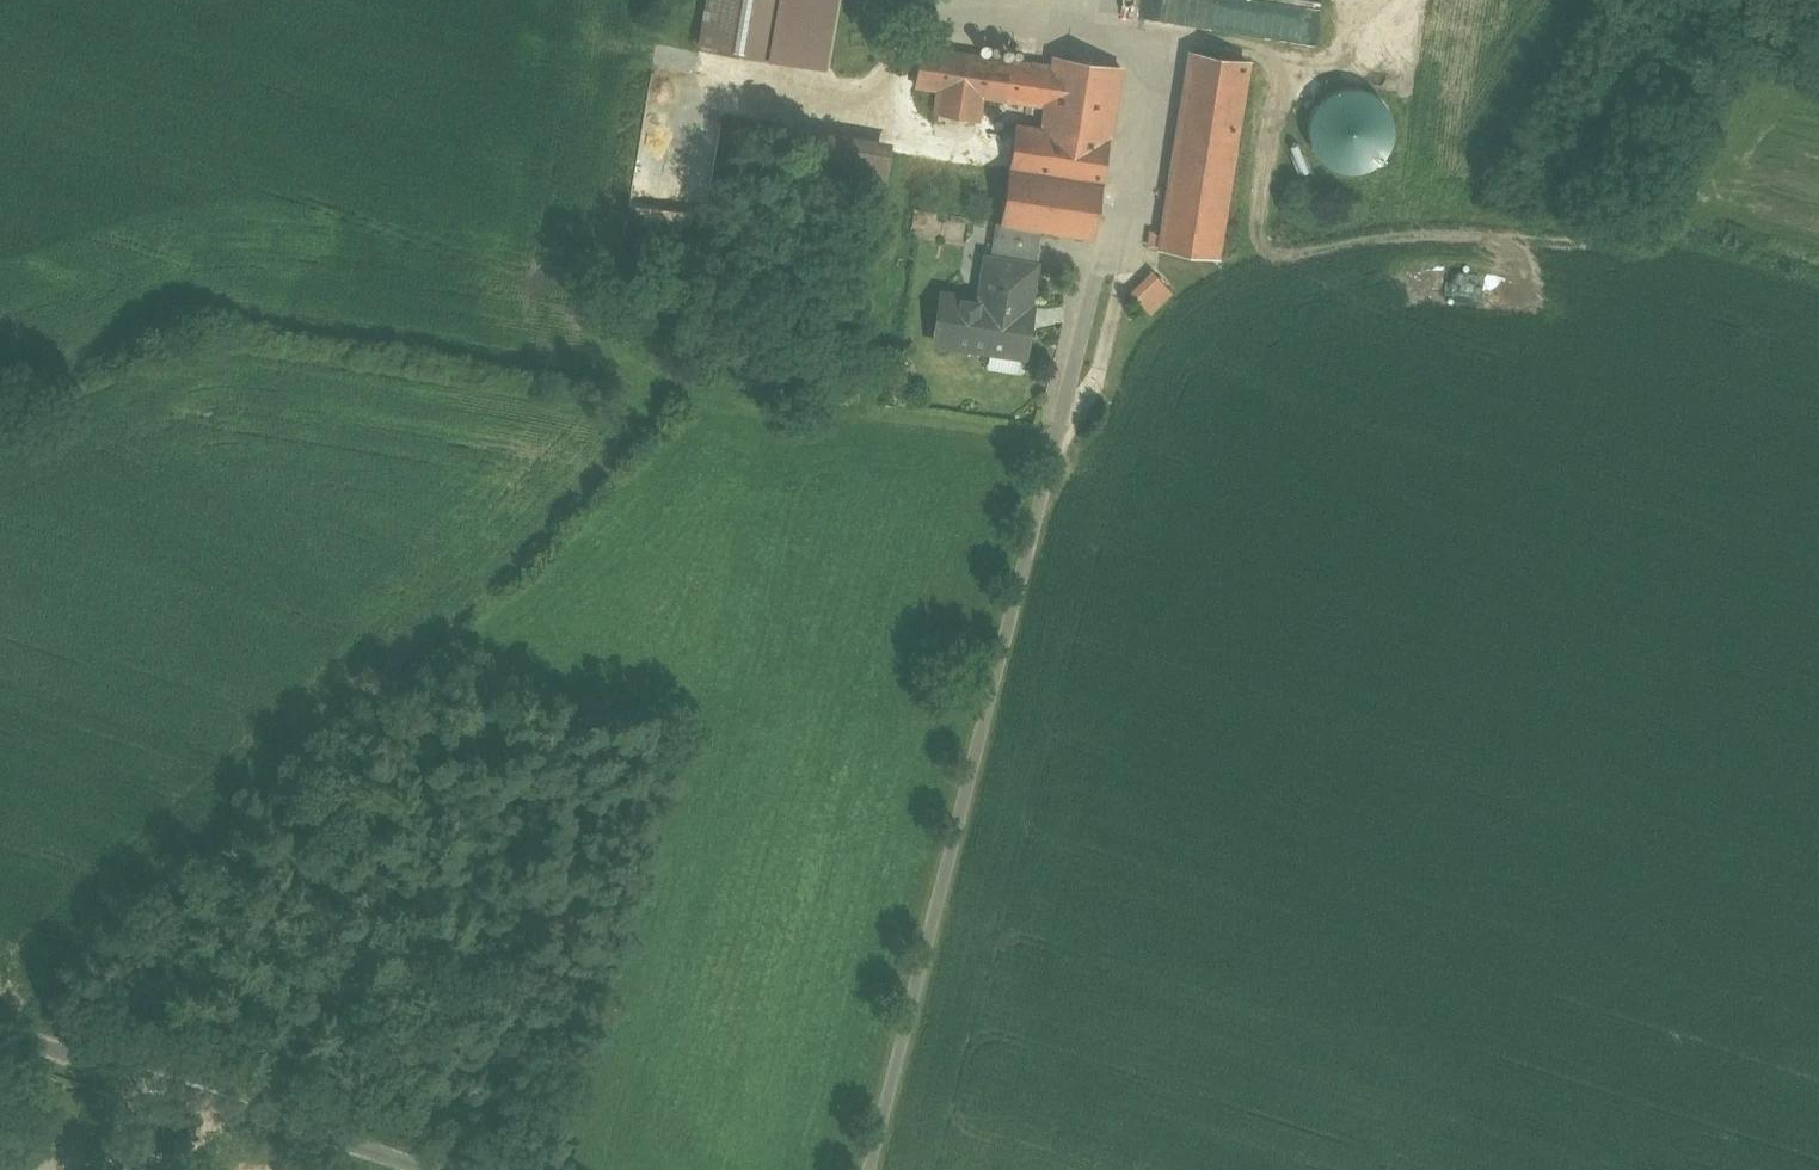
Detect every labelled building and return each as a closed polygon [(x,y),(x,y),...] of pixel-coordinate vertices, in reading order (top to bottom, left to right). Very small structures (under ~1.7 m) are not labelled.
[(700,45),(815,64),(826,0),(708,0),(700,45)] [(1054,67),(922,47),(917,85),(941,89),(937,112),(980,119),(984,95),(1048,105),(1044,129),(1112,139),(1123,69),(1056,58),(1054,67)] [(1249,63),(1192,54),(1162,248),(1218,257),(1249,63)] [(1308,94),(1313,172),(1387,168),(1382,89),(1308,94)] [(1044,129),(1017,125),(1002,223),(1002,224),(1042,230),(1096,238),(1112,139),(1044,129)] [(889,153),(808,140),(802,178),(883,191),(889,153)] [(1042,230),(1002,224),(1002,223),(997,222),(991,258),(1034,265),(1039,231),(1042,232),(1042,230)] [(991,258),(988,258),(982,300),(943,294),(936,342),(1026,356),(1030,330),(1026,329),(1036,266),(991,258)] [(1127,292),(1150,317),(1174,294),(1150,270),(1127,292)]
